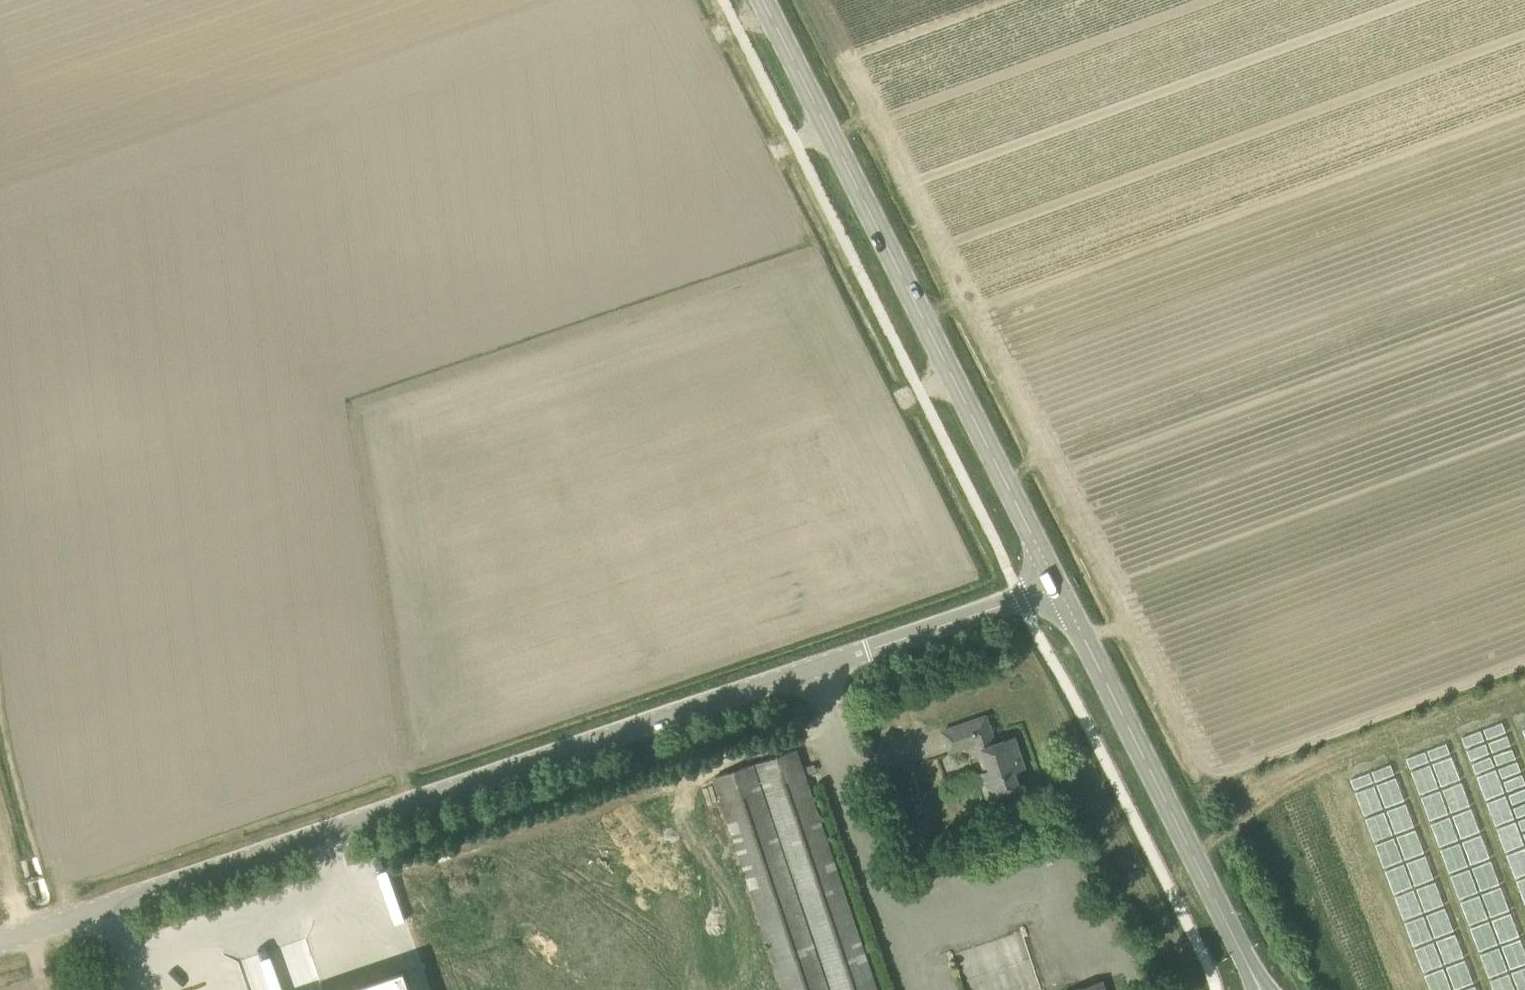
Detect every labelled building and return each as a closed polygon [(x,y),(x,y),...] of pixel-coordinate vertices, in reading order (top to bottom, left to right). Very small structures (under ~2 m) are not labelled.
[(995,743),(986,716),(943,731),(950,752),(979,743),(988,770),(978,773),(986,799),(1010,791),(1011,792),(1021,789),(1015,770),(1024,767),(1014,737),(995,743)] [(795,750),(715,777),(786,989),(876,989),(795,750)] [(104,977),(101,967),(87,972),(90,981),(104,977)] [(403,969),(341,989),(410,989),(403,969)] [(1103,980),(1075,989),(1106,989),(1103,980)]
